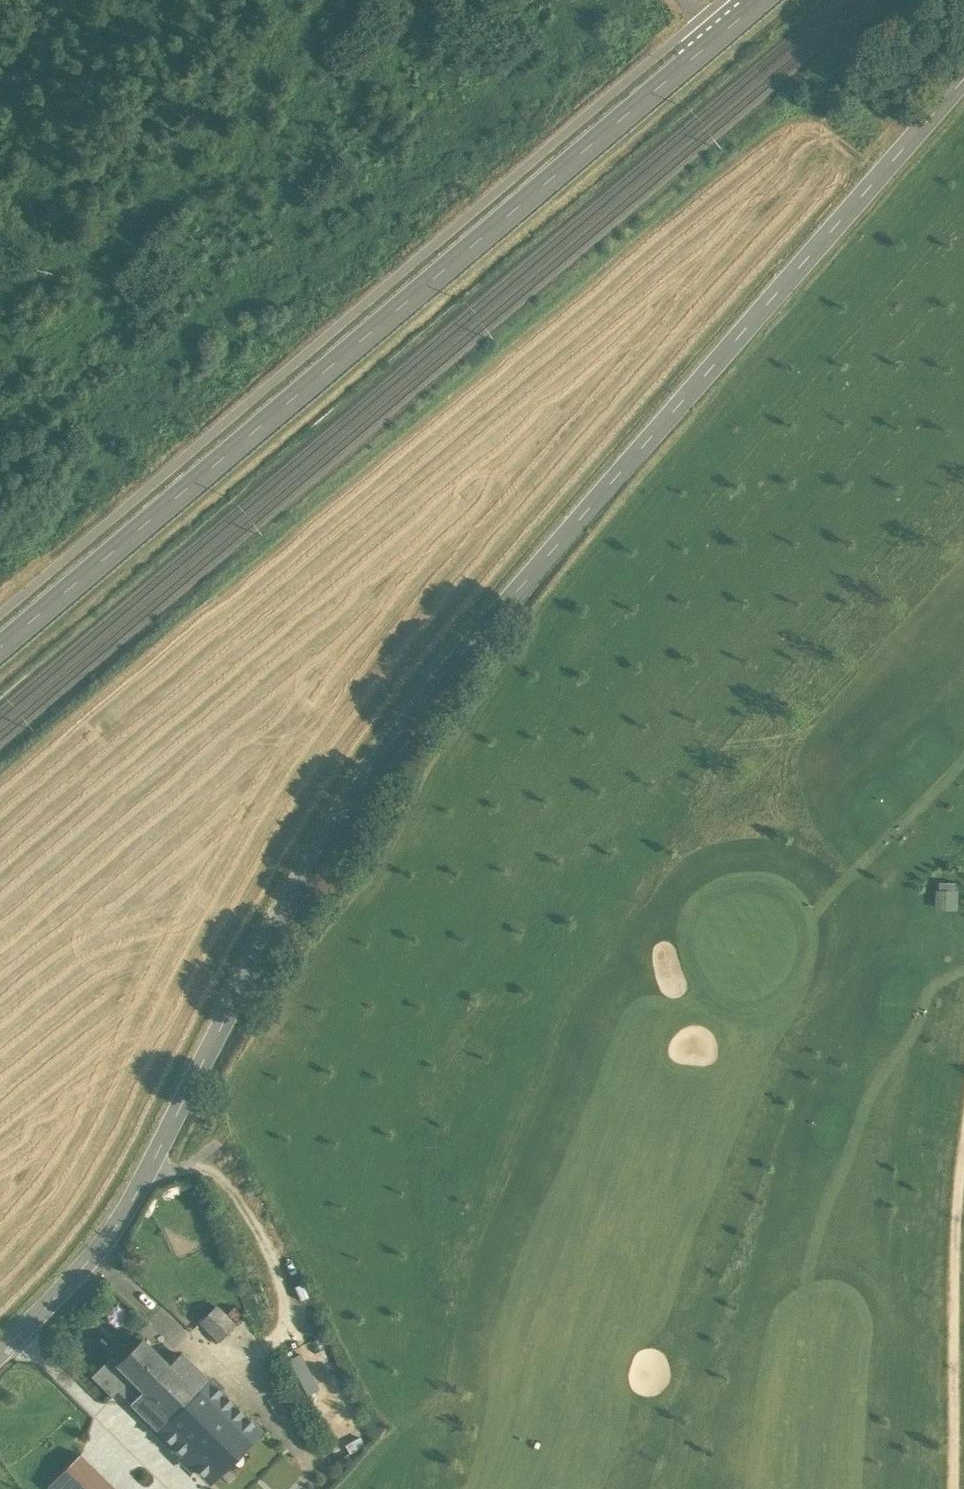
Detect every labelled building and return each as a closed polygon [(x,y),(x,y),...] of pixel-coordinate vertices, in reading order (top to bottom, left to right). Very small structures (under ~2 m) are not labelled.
[(938,880),(937,908),(959,908),(959,880),(938,880)] [(234,1327),(214,1307),(200,1321),(220,1341),(234,1327)] [(143,1392),(168,1366),(140,1340),(117,1364),(111,1358),(92,1377),(111,1396),(128,1378),(143,1392)] [(305,1393),(318,1387),(300,1351),(288,1358),(305,1393)] [(180,1356),(179,1355),(168,1366),(143,1392),(132,1403),(152,1423),(184,1454),(232,1407),(186,1362),(188,1360),(182,1354),(180,1356)] [(232,1407),(184,1454),(209,1479),(257,1432),(232,1407)] [(81,1454),(48,1487),(50,1488),(116,1488),(81,1454)]
